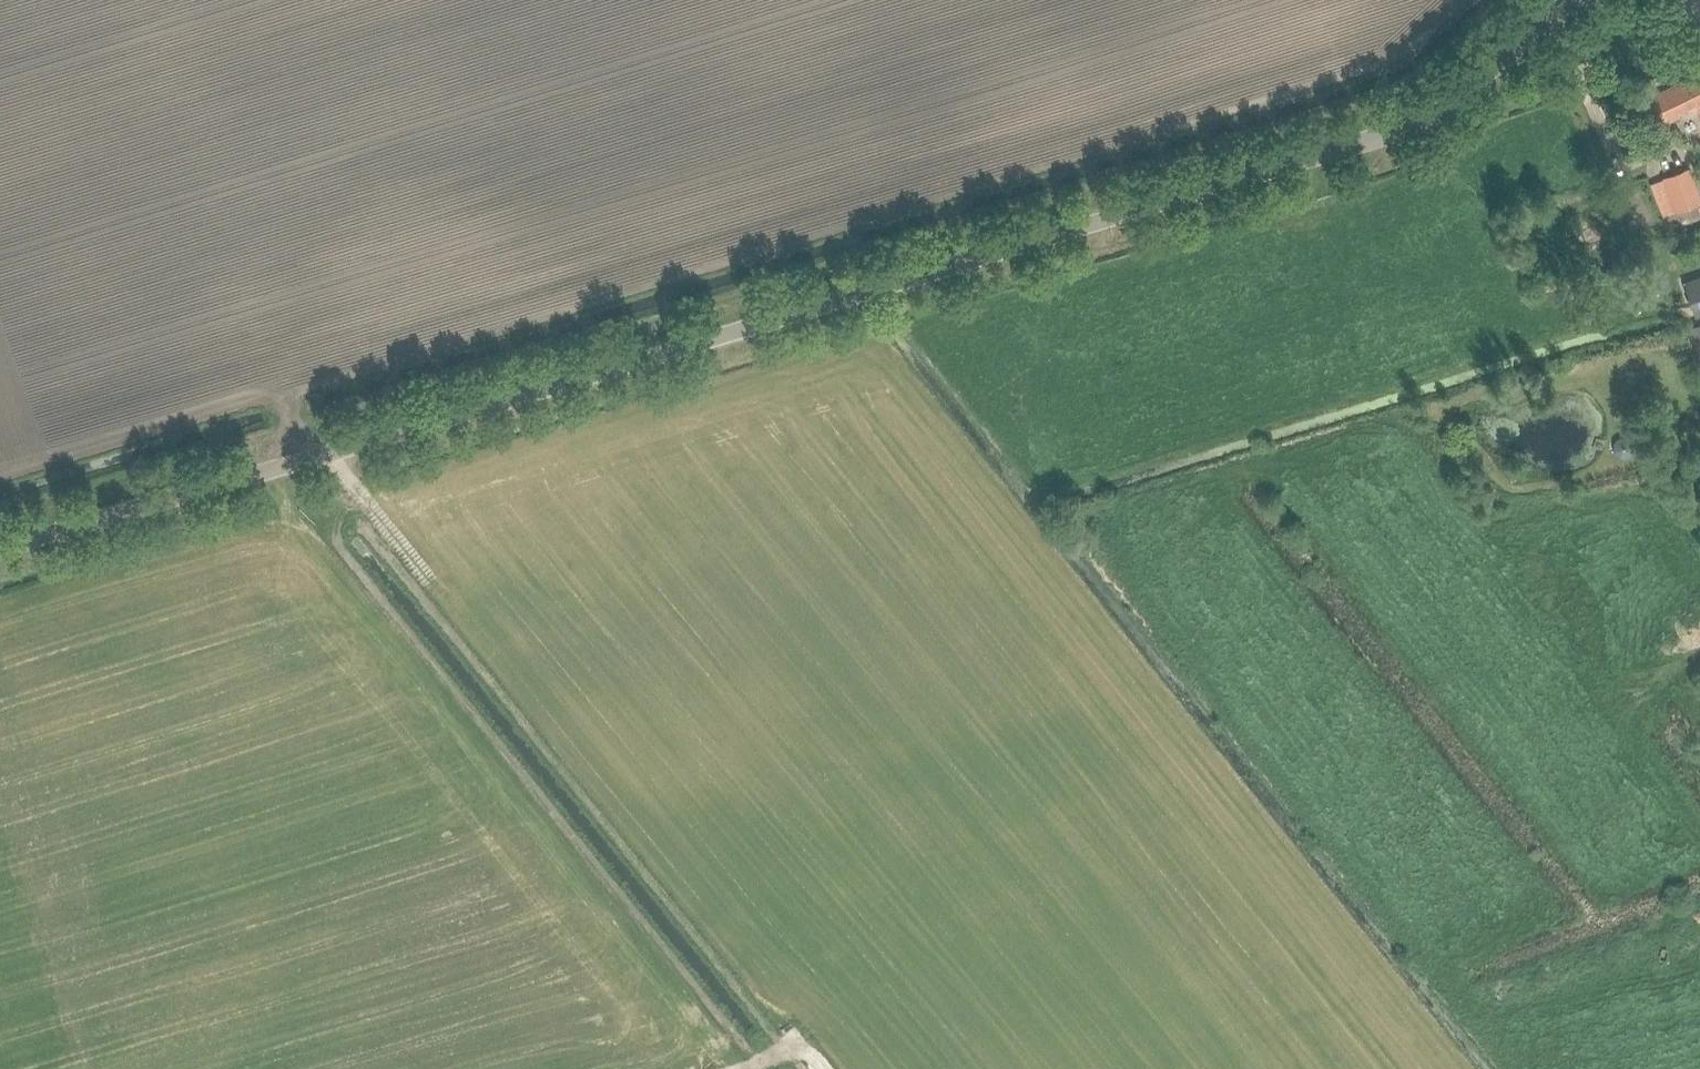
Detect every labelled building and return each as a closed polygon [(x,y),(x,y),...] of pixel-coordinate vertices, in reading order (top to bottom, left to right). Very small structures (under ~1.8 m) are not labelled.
[(1698,109),(1699,113),(1699,74),(1644,101),(1657,128),(1680,117),(1678,113),(1686,110),(1688,114),(1698,109)] [(1664,180),(1663,180),(1675,213),(1699,203),(1699,201),(1689,171),(1664,180)] [(1696,317),(1699,316),(1699,278),(1684,283),(1696,317)] [(1634,444),(1628,437),(1620,437),(1614,443),(1613,453),(1618,459),(1627,459),(1633,453),(1634,444)]
